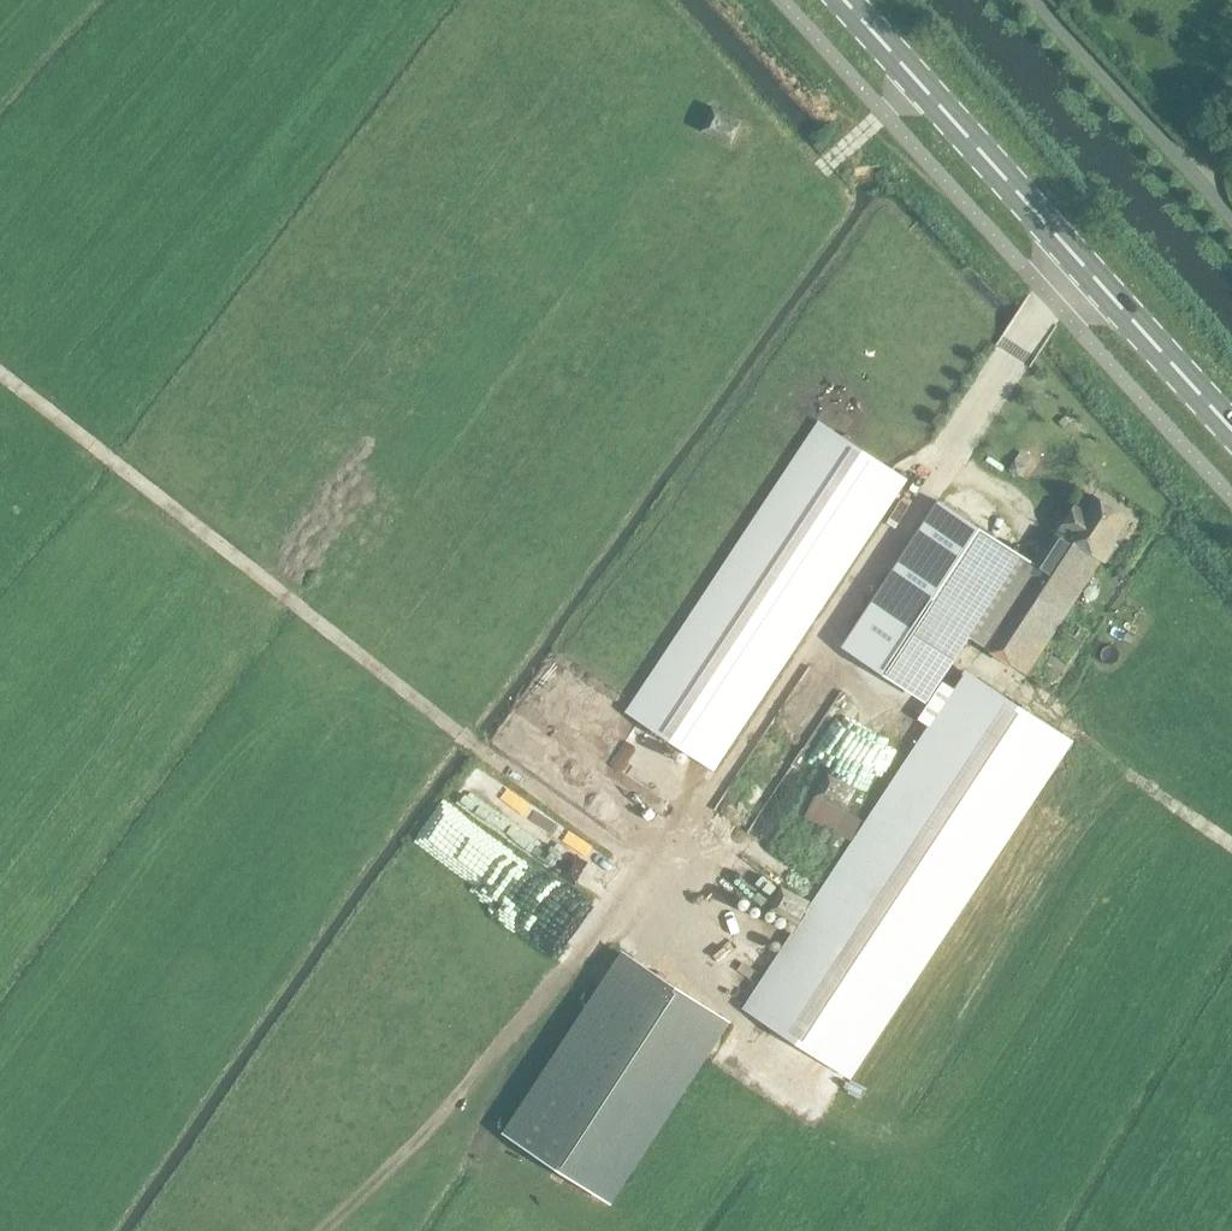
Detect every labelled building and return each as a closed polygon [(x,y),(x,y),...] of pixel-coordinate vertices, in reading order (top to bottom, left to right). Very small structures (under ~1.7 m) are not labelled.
[(631,719),(716,773),(904,480),(820,425),(631,719)] [(951,625),(1027,676),(1102,559),(1107,562),(1118,545),(1113,542),(1127,519),(1090,495),(1083,505),(1078,502),(1039,565),(939,502),(838,645),(905,692),(951,625)] [(747,1016),(852,1080),(1071,740),(968,674),(747,1016)] [(819,798),(809,818),(854,842),(864,822),(819,798)] [(730,1020),(624,951),(505,1132),(612,1202),(730,1020)]
